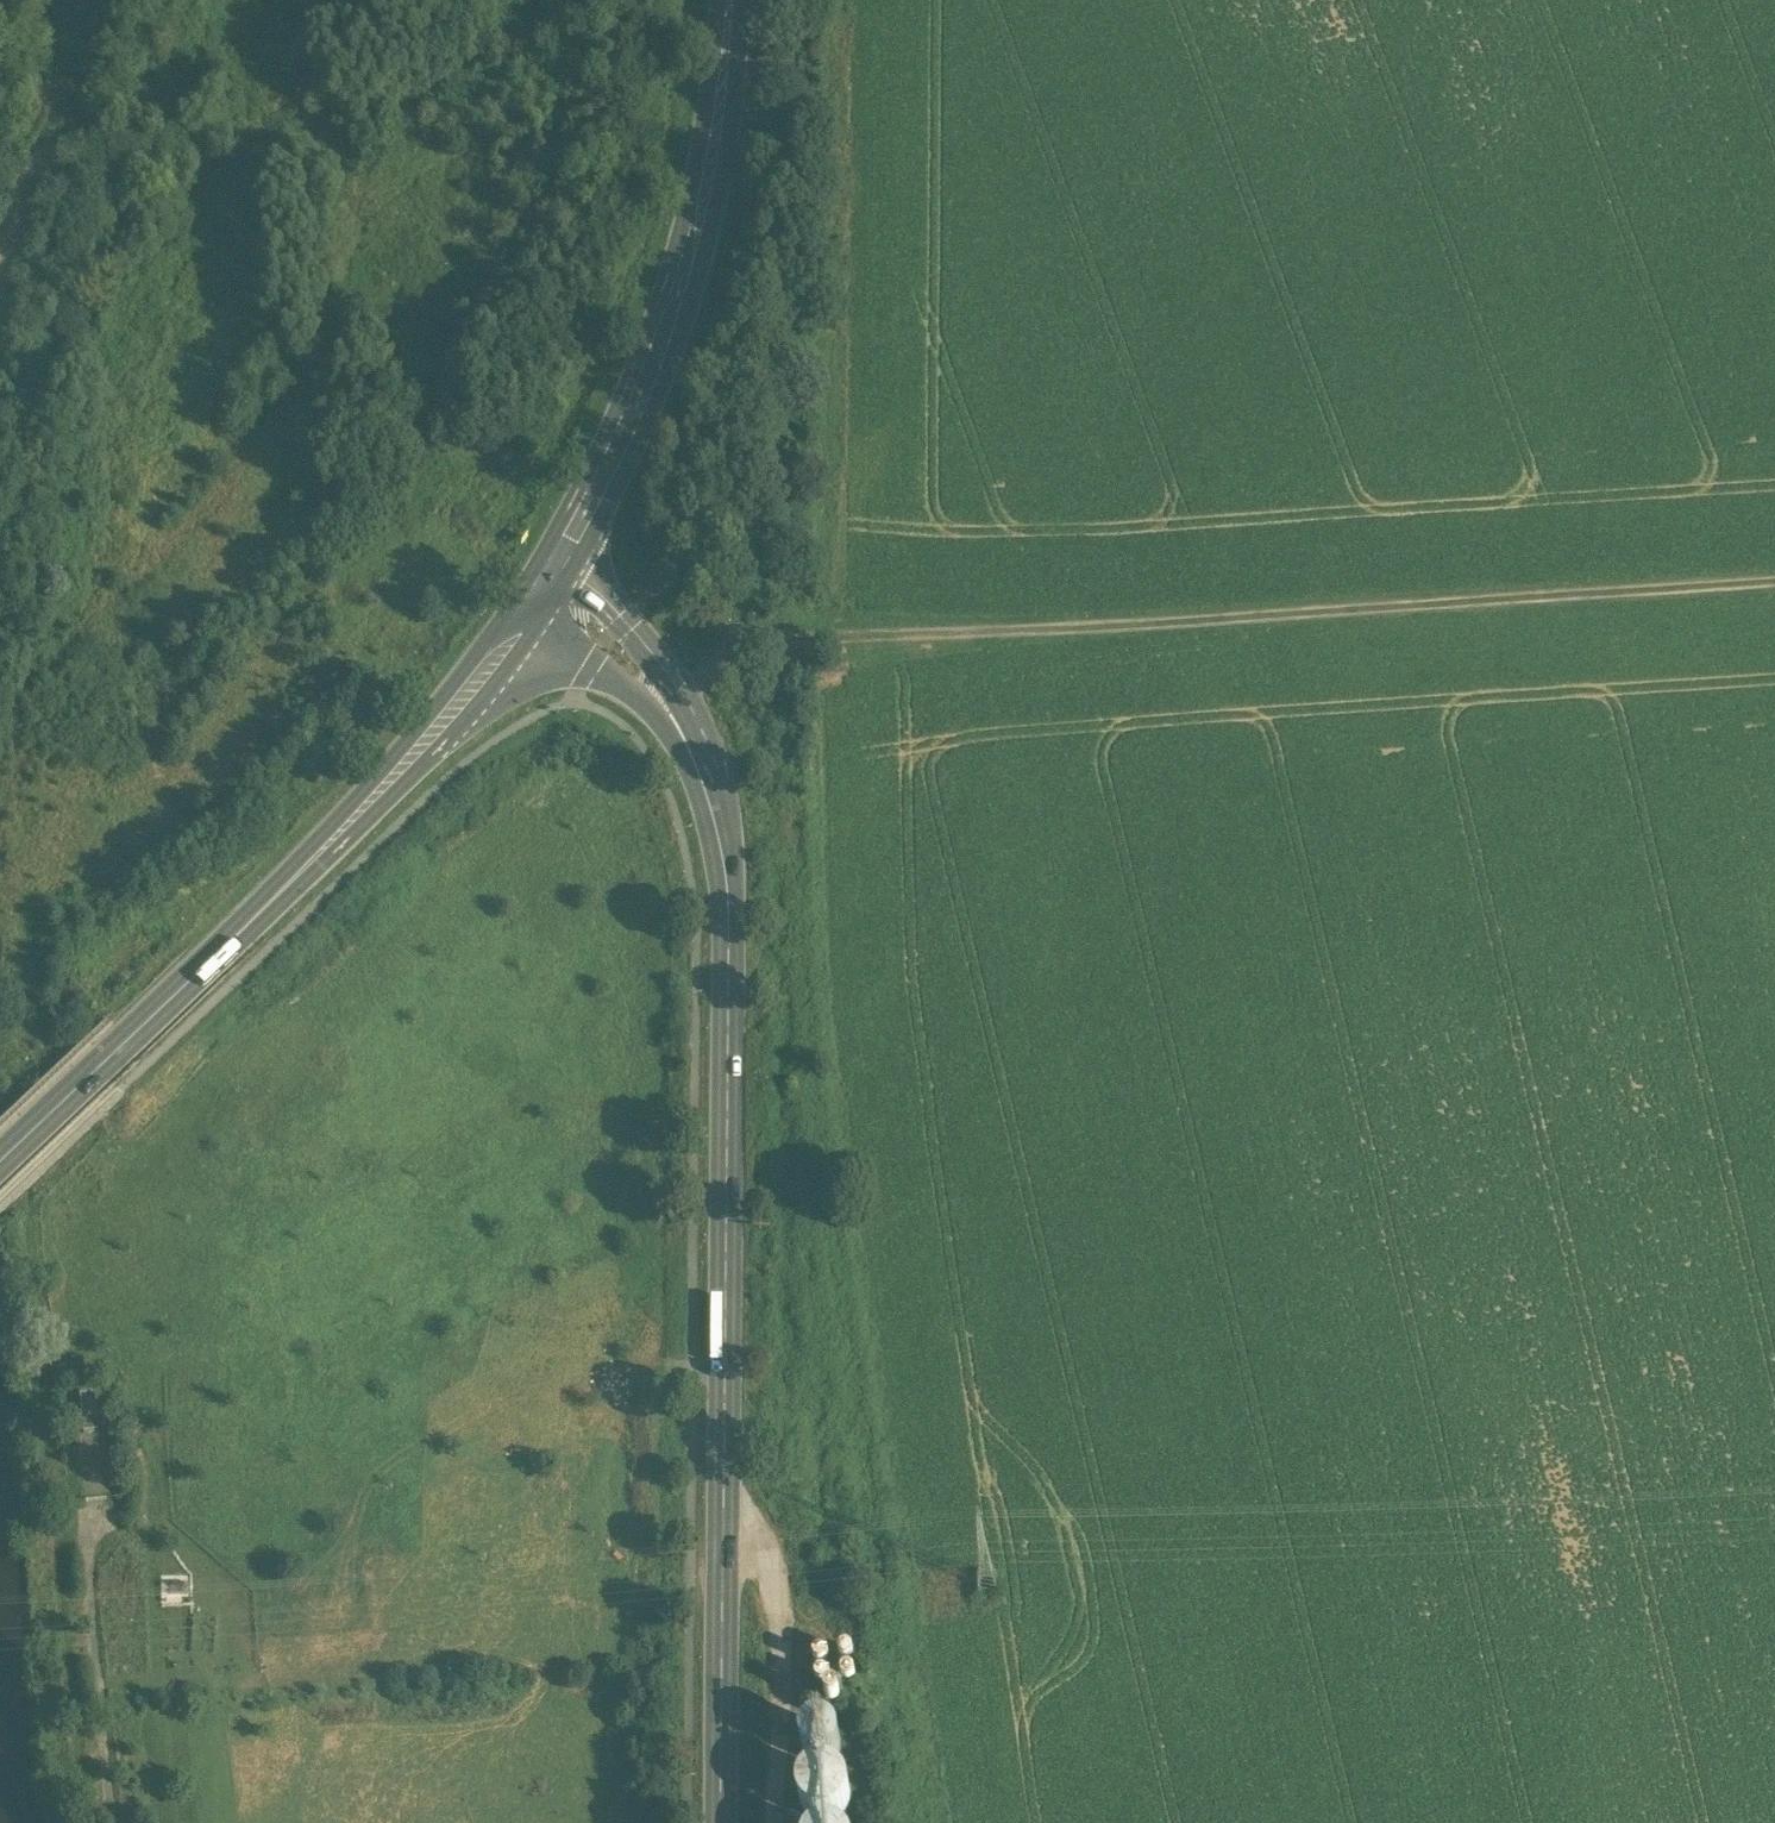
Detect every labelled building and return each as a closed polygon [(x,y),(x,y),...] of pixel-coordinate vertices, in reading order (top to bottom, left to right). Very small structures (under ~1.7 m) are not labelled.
[(93,1396),(79,1397),(83,1434),(97,1432),(93,1396)] [(839,1755),(841,1745),(838,1736),(831,1729),(821,1726),(812,1729),(805,1736),(802,1746),(805,1755),(812,1762),(822,1765),(832,1762),(839,1755)] [(851,1797),(847,1784),(838,1775),(825,1771),(812,1775),(802,1785),(799,1798),(803,1810),(812,1820),(825,1822),(826,1822),(838,1820),(848,1810),(851,1797)]
